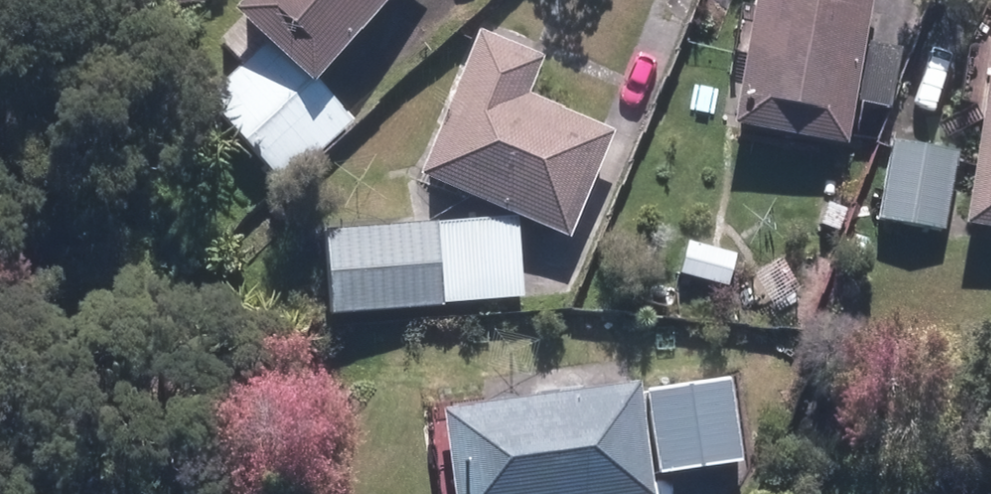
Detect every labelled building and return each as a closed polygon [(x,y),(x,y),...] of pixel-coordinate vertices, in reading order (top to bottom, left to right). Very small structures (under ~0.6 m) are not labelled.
[(235,2),(309,70),(374,0),(238,0),(235,2)] [(744,120),(851,133),(868,0),(759,0),(744,120)] [(485,20),(425,166),(568,225),(606,133),(523,99),(546,45),(485,20)] [(263,42),(204,95),(287,185),(359,118),(318,73),(304,86),(263,42)] [(968,219),(990,223),(990,73),(968,219)] [(954,153),(899,143),(886,210),(942,220),(954,153)] [(518,222),(329,232),(333,302),(521,293),(518,222)] [(449,417),(463,493),(566,493),(751,461),(733,365),(449,417)]
